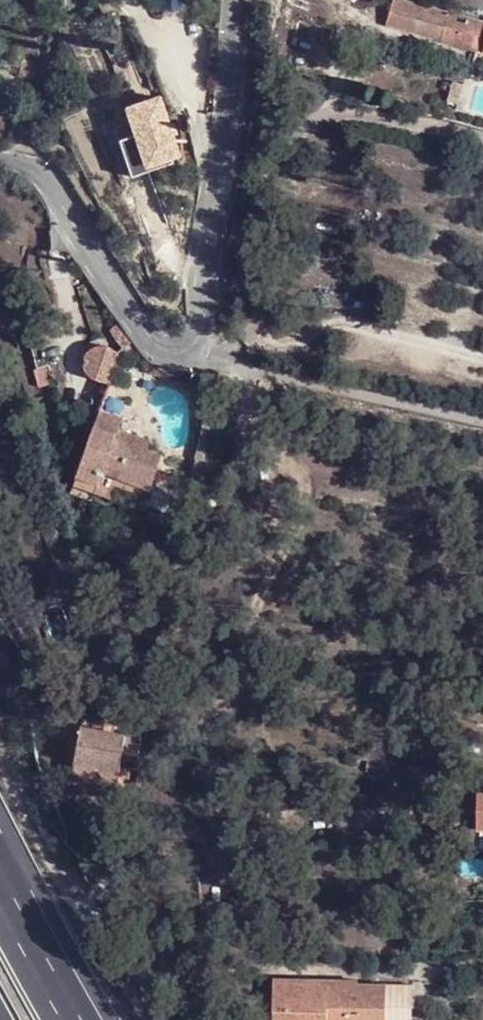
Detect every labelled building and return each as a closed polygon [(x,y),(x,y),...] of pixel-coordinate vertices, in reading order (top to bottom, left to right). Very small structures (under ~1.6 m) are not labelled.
[(477,43),(482,21),(398,0),(392,0),(387,24),(440,38),(441,33),(477,43)] [(446,101),(458,104),(463,84),(451,81),(446,101)] [(122,350),(135,338),(121,319),(107,329),(122,350)] [(108,384),(109,385),(118,352),(109,349),(94,346),(90,350),(87,363),(92,376),(108,384)] [(133,396),(109,385),(102,409),(127,417),(133,396)] [(127,417),(102,409),(80,480),(99,487),(102,474),(154,492),(164,456),(151,451),(153,440),(123,429),(127,417)] [(149,509),(154,492),(102,474),(99,487),(80,480),(77,493),(114,507),(116,500),(149,509)] [(83,731),(83,721),(63,702),(54,731),(80,735),(83,731)] [(83,731),(110,735),(110,726),(83,721),(83,731)] [(121,774),(123,764),(128,738),(110,735),(83,731),(80,735),(76,765),(121,774)] [(128,738),(123,764),(135,766),(139,740),(128,738)] [(384,984),(329,984),(328,981),(272,982),(272,1017),(327,1018),(327,1019),(384,1019),(384,984)] [(384,1019),(410,1019),(411,984),(384,984),(384,1019)]
